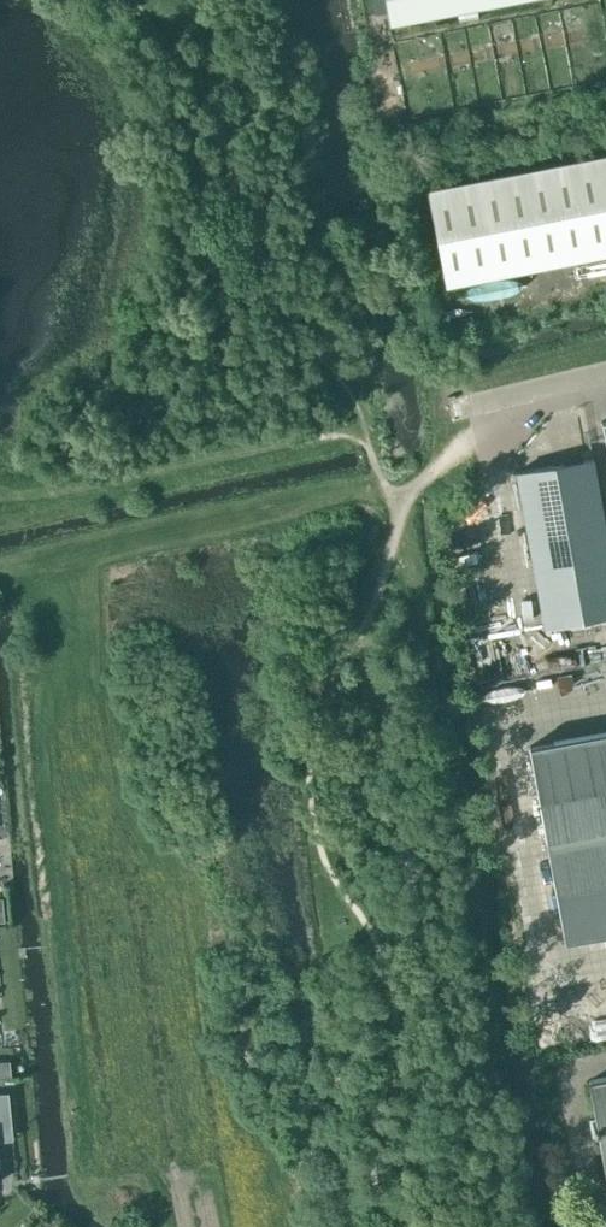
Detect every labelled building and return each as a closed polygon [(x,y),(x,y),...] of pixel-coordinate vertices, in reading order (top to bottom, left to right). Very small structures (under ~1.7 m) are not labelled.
[(389,23),(506,0),(385,0),(389,23)] [(605,253),(605,153),(426,188),(445,285),(605,253)] [(515,472),(544,625),(605,613),(605,534),(592,458),(515,472)] [(498,575),(495,543),(462,546),(466,586),(490,584),(493,617),(516,615),(512,574),(498,575)] [(563,938),(605,930),(605,732),(527,746),(563,938)] [(588,1079),(605,1177),(605,1076),(588,1079)] [(11,1127),(7,1092),(0,1093),(0,1128),(11,1127)]
